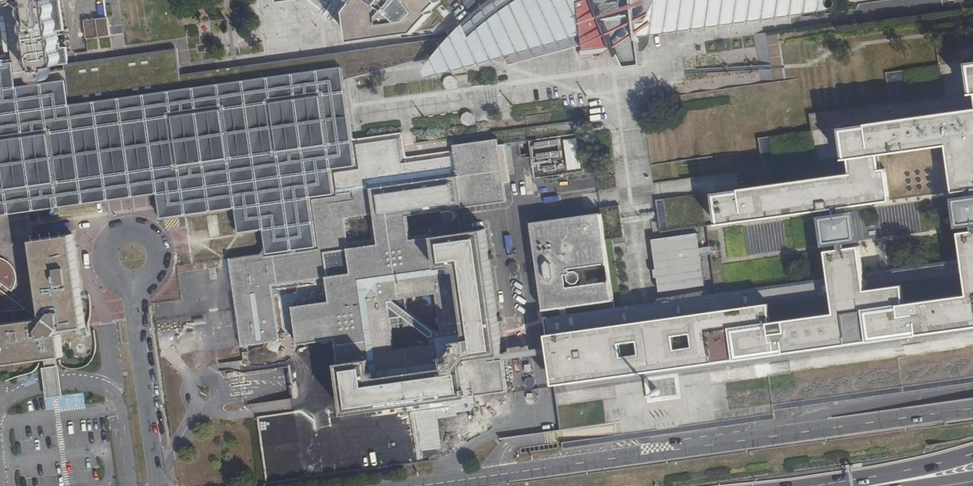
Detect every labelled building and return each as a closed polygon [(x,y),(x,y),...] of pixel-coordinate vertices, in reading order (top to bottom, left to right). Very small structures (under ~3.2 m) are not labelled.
[(50,71),(50,66),(61,65),(60,55),(58,50),(60,46),(59,40),(56,35),(57,29),(56,23),(54,17),(53,6),(51,0),(27,0),(27,4),(27,11),(29,16),(28,19),(28,24),(28,28),(30,31),(32,34),(31,39),(30,44),(33,49),(32,54),(31,60),(34,66),(37,68),(35,73),(50,71)] [(342,3),(346,6),(351,10),(355,42),(401,35),(420,32),(435,14),(433,11),(442,2),(440,0),(339,0),(342,3)] [(429,70),(448,88),(619,44),(631,72),(645,69),(646,40),(830,17),(857,13),(837,0),(502,0),(494,5),(475,19),(461,31),(457,36),(455,37),(448,45),(442,53),(429,70)] [(343,70),(344,79),(348,78),(442,53),(448,45),(455,37),(351,53),(341,55),(343,70)] [(180,76),(178,64),(176,49),(165,50),(65,65),(66,68),(66,69),(63,69),(60,69),(50,71),(35,73),(15,75),(12,58),(0,60),(0,216),(112,200),(131,197),(159,193),(162,219),(218,211),(236,208),(240,233),(239,234),(240,235),(241,236),(244,233),(263,230),(264,238),(266,254),(311,247),(317,246),(313,215),(312,208),(310,197),(335,193),(332,169),(356,166),(352,140),(352,136),(345,89),(344,79),(343,70),(341,55),(321,57),(310,59),(286,62),(273,64),(267,65),(248,67),(236,69),(191,75),(180,76)] [(842,127),(846,159),(946,145),(952,191),(972,188),(972,109),(842,127)] [(335,193),(310,197),(312,208),(313,215),(317,246),(311,247),(266,254),(230,259),(243,345),(279,340),(271,285),(326,277),(330,301),(294,306),(299,344),(334,339),(338,366),(345,414),(469,396),(506,391),(501,361),(501,355),(483,230),(438,236),(410,240),(406,217),(429,213),(431,217),(432,221),(434,222),(438,223),(440,222),(443,220),(444,216),(445,213),(444,211),(505,202),(502,179),(507,179),(503,145),(497,146),(496,139),(453,145),(454,151),(405,158),(403,139),(402,135),(402,134),(365,138),(352,140),(356,166),(332,169),(335,193)] [(580,140),(565,142),(569,174),(584,172),(580,140)] [(719,226),(891,201),(886,168),(847,174),(715,194),(719,226)] [(702,194),(656,200),(658,213),(661,233),(707,227),(702,194)] [(972,222),(972,199),(957,201),(960,224),(972,222)] [(568,308),(612,302),(599,214),(531,224),(544,311),(561,309),(568,308)] [(856,237),(853,215),(824,219),(827,242),(856,237)] [(698,230),(652,235),(656,266),(654,266),(655,275),(657,275),(660,289),(705,284),(702,255),(710,254),(709,245),(700,246),(698,230)] [(832,297),(834,315),(710,331),(714,362),(737,359),(737,361),(972,328),(972,232),(960,234),(963,256),(966,277),(968,295),(906,303),(903,286),(867,290),(863,270),(859,248),(826,252),(829,275),(830,280),(832,297)] [(26,308),(40,318),(0,324),(0,366),(45,359),(46,369),(52,368),(57,368),(55,358),(64,357),(61,333),(63,331),(64,330),(66,329),(86,328),(73,234),(32,240),(43,313),(12,290),(15,285),(16,278),(16,275),(16,272),(12,266),(8,261),(7,261),(2,258),(0,258),(0,312),(26,308)] [(963,256),(863,270),(867,290),(903,286),(966,277),(963,256)] [(579,279),(579,275),(575,273),(573,273),(568,270),(569,274),(565,274),(569,276),(569,281),(573,283),(577,283),(579,279)] [(966,277),(903,286),(906,303),(968,295),(966,277)] [(568,308),(561,309),(562,316),(545,318),(548,337),(549,349),(550,354),(555,391),(715,369),(714,362),(710,331),(834,315),(832,297),(830,280),(569,315),(568,308)] [(501,355),(501,361),(550,354),(549,349),(501,355)] [(57,368),(46,369),(43,369),(47,400),(64,398),(60,367),(57,368)] [(532,379),(530,379),(528,379),(527,380),(526,381),(526,383),(526,385),(526,386),(528,388),(529,388),(531,389),(532,388),(534,387),(535,386),(535,385),(535,383),(535,382),(534,380),(533,379),(532,379)]
